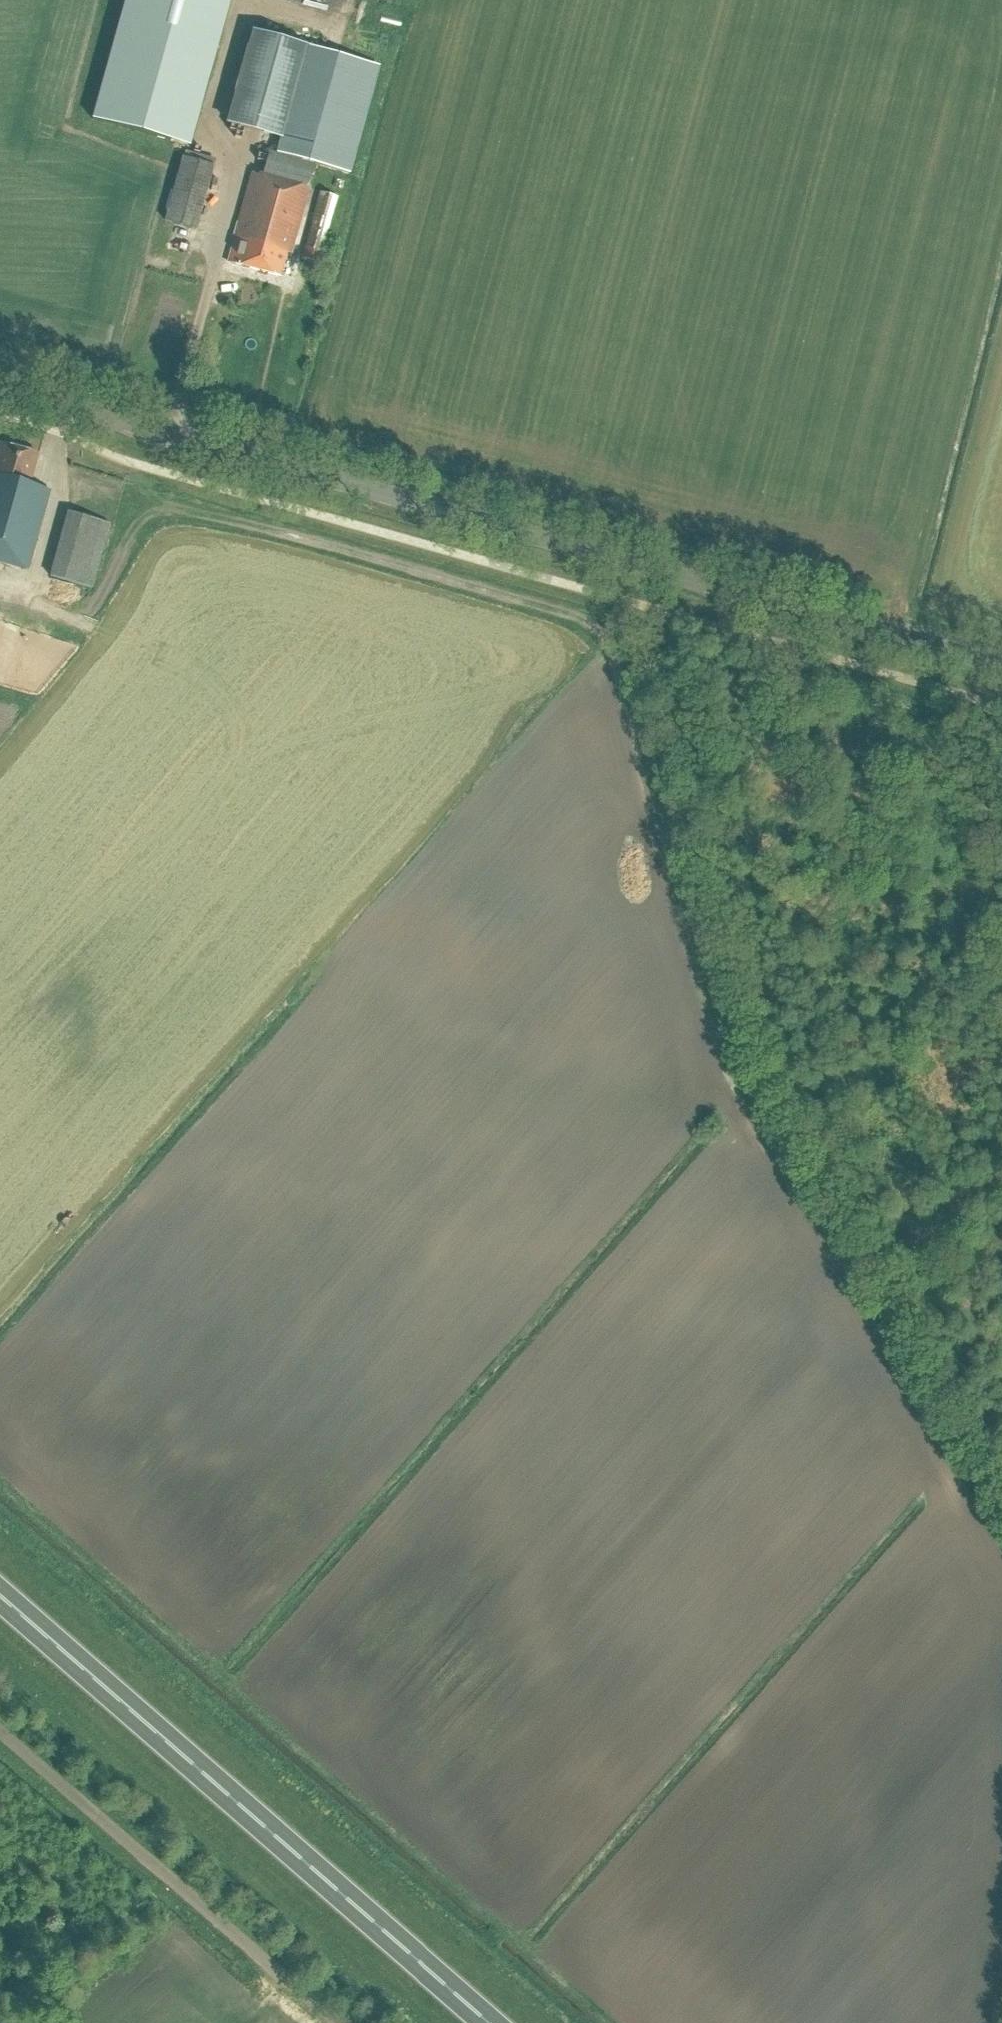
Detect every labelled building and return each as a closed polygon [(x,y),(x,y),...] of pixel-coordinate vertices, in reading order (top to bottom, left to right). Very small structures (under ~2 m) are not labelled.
[(194,0),(110,0),(78,113),(155,135),(194,0)] [(281,140),(307,46),(254,31),(228,125),(281,140)] [(350,174),(380,66),(309,47),(279,154),(350,174)] [(197,232),(216,164),(184,155),(165,223),(197,232)] [(288,254),(307,190),(250,173),(224,263),(277,277),(284,253),(288,254)] [(320,265),(339,199),(321,194),(303,260),(320,265)] [(0,446),(0,563),(28,570),(50,491),(31,486),(39,457),(0,446)] [(104,583),(113,516),(77,511),(68,578),(104,583)]
